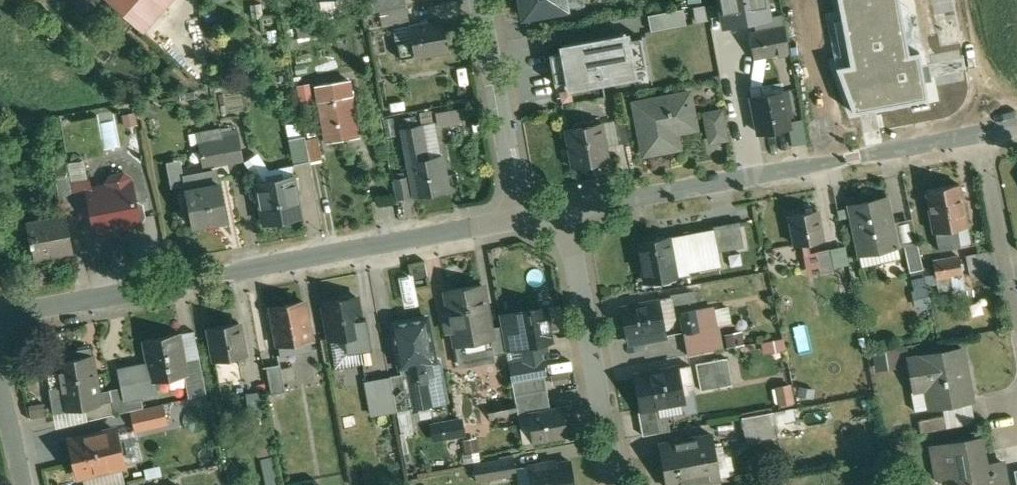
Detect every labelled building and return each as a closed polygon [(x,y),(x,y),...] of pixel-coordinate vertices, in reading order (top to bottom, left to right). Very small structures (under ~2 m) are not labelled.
[(91,8),(98,0),(81,0),(91,8)] [(144,32),(172,0),(108,0),(144,32)] [(374,11),(381,10),(408,5),(407,0),(372,0),(374,11)] [(521,19),(565,11),(563,0),(517,0),(521,19)] [(722,25),(771,16),(768,0),(717,0),(722,25)] [(408,5),(381,10),(384,25),(410,20),(408,5)] [(678,6),(643,13),(646,29),(681,22),(678,6)] [(444,19),(411,25),(410,20),(413,40),(400,43),(400,42),(399,42),(402,58),(450,49),(444,19)] [(786,25),(750,32),(754,57),(790,50),(786,25)] [(628,44),(558,57),(559,63),(551,65),(557,92),(564,91),(566,103),(637,89),(635,78),(647,76),(641,46),(629,49),(628,44)] [(349,80),(317,86),(320,102),(352,96),(349,80)] [(789,89),(753,96),(759,132),(791,126),(786,102),(791,102),(789,89)] [(690,90),(635,101),(645,151),(667,147),(664,131),(696,125),(690,90)] [(352,96),(320,102),(327,142),(359,136),(352,96)] [(434,125),(460,120),(458,106),(431,111),(434,125)] [(721,109),(707,112),(712,139),(726,137),(721,109)] [(630,139),(627,119),(616,121),(620,141),(630,139)] [(603,121),(568,127),(574,165),(609,159),(603,121)] [(421,125),(403,128),(407,149),(425,146),(421,125)] [(238,129),(224,132),(225,138),(229,160),(244,158),(238,129)] [(306,135),(290,137),(295,164),(311,161),(307,139),(306,135)] [(319,136),(307,139),(311,161),(323,159),(319,136)] [(225,138),(200,143),(204,165),(229,161),(229,160),(225,138)] [(427,158),(425,146),(407,149),(416,195),(449,189),(443,155),(427,158)] [(111,175),(108,180),(108,183),(90,187),(89,187),(95,215),(98,230),(144,221),(147,216),(144,203),(139,200),(136,201),(131,176),(125,172),(111,175)] [(213,172),(184,177),(192,224),(213,220),(213,222),(228,219),(221,178),(215,179),(213,172)] [(71,175),(56,177),(62,211),(78,208),(73,182),(71,175)] [(294,175),(258,181),(265,222),(301,216),(294,175)] [(408,177),(395,179),(399,198),(411,196),(408,177)] [(89,179),(73,182),(78,208),(80,217),(95,215),(89,187),(90,187),(89,179)] [(960,182),(927,188),(935,231),(937,230),(940,248),(962,244),(959,227),(968,225),(960,182)] [(889,196),(850,204),(860,253),(899,245),(889,196)] [(818,209),(791,214),(797,244),(823,239),(818,209)] [(67,215),(28,222),(32,244),(34,244),(36,255),(73,248),(67,215)] [(740,222),(714,227),(714,229),(715,229),(720,252),(745,247),(740,222)] [(714,229),(671,237),(678,274),(722,266),(720,252),(715,229),(714,229)] [(671,236),(640,242),(644,266),(649,265),(652,280),(678,276),(678,274),(671,237),(671,236)] [(919,240),(905,243),(911,270),(924,267),(919,240)] [(799,252),(802,272),(831,267),(827,246),(799,252)] [(992,249),(977,252),(981,272),(996,270),(992,249)] [(961,255),(934,260),(940,289),(950,287),(951,293),(967,290),(961,255)] [(909,305),(925,304),(923,273),(907,274),(909,305)] [(484,283),(449,290),(459,345),(493,338),(494,338),(492,327),(484,283)] [(358,296),(325,302),(332,339),(364,333),(358,296)] [(659,300),(624,307),(630,336),(642,334),(643,340),(666,336),(659,300)] [(314,349),(305,301),(273,307),(282,355),(314,349)] [(547,306),(519,312),(523,339),(526,352),(542,349),(540,341),(553,339),(547,306)] [(696,308),(681,311),(685,331),(700,328),(700,327),(696,308)] [(519,312),(501,315),(503,325),(506,342),(523,339),(519,312)] [(428,317),(393,323),(403,374),(409,409),(448,402),(439,357),(436,358),(428,317)] [(241,321),(211,327),(217,360),(240,356),(247,355),(241,321)] [(503,325),(492,327),(494,338),(493,338),(496,353),(508,350),(506,342),(503,325)] [(700,328),(685,331),(689,355),(717,350),(712,325),(700,327),(700,328)] [(150,364),(120,369),(123,389),(112,391),(116,414),(143,408),(141,395),(158,392),(156,381),(186,375),(188,375),(185,363),(187,362),(186,360),(184,349),(182,349),(179,333),(146,339),(150,364)] [(964,346),(908,357),(912,377),(926,375),(931,406),(973,398),(964,346)] [(91,348),(45,355),(55,413),(86,408),(101,405),(99,393),(91,348)] [(896,351),(873,350),(873,366),(896,366),(896,351)] [(376,352),(359,355),(364,380),(381,377),(376,352)] [(200,357),(186,360),(187,362),(185,363),(188,375),(186,375),(190,395),(207,392),(200,357)] [(543,357),(510,363),(514,381),(546,375),(543,357)] [(724,359),(698,364),(703,389),(729,384),(724,359)] [(282,364),(268,366),(273,393),(287,391),(282,364)] [(691,365),(637,375),(643,406),(643,407),(658,404),(683,400),(682,394),(689,393),(687,384),(694,382),(691,365)] [(403,374),(391,376),(398,411),(409,409),(403,374)] [(546,375),(514,381),(516,394),(543,389),(548,388),(546,375)] [(785,381),(770,385),(775,404),(790,401),(785,381)] [(543,389),(516,394),(522,424),(531,423),(529,412),(541,410),(540,403),(545,402),(543,389)] [(112,391),(99,393),(101,405),(86,408),(88,420),(116,414),(112,391)] [(26,417),(42,413),(40,404),(24,407),(26,417)] [(658,404),(643,407),(643,406),(639,407),(644,434),(672,429),(669,415),(660,416),(658,404)] [(163,405),(133,412),(137,430),(167,423),(163,405)] [(541,410),(529,412),(531,423),(534,439),(568,433),(564,406),(541,410)] [(775,410),(744,416),(748,439),(779,434),(775,410)] [(946,414),(920,419),(923,431),(948,427),(946,414)] [(396,417),(397,433),(407,432),(406,416),(396,417)] [(428,436),(457,436),(457,418),(428,418),(428,436)] [(116,429),(71,440),(80,476),(124,465),(116,429)] [(661,443),(668,484),(674,484),(722,476),(714,434),(661,443)] [(934,445),(939,474),(957,470),(960,484),(1003,484),(1008,484),(1003,460),(986,463),(981,436),(934,445)] [(501,459),(476,464),(479,480),(518,472),(515,453),(500,456),(501,459)] [(262,484),(276,484),(270,455),(257,457),(262,484)] [(529,465),(533,484),(577,484),(572,460),(558,463),(557,460),(529,465)]
